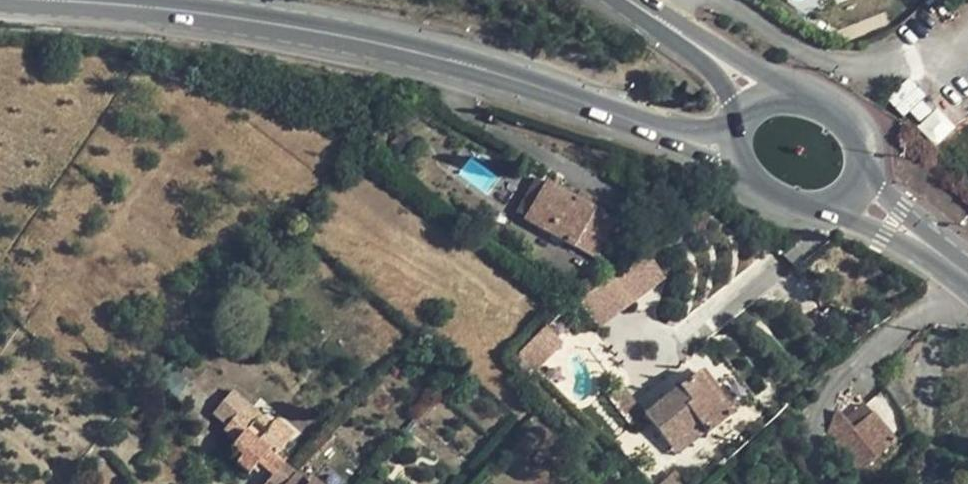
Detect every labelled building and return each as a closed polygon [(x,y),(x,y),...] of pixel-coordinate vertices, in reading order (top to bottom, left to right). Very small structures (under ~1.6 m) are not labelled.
[(918,124),(934,144),(953,128),(936,109),(918,124)] [(543,187),(533,181),(515,214),(524,219),(543,187)] [(524,219),(523,221),(593,261),(612,227),(628,237),(639,231),(637,229),(620,218),(617,216),(612,224),(586,209),(589,203),(577,195),(573,202),(544,185),(543,187),(524,219)] [(649,252),(581,301),(600,327),(667,278),(649,252)] [(562,345),(544,328),(519,354),(537,371),(562,345)] [(697,375),(643,416),(669,449),(698,427),(704,435),(706,438),(731,419),(697,375)] [(266,483),(286,483),(294,475),(274,458),(293,437),(274,421),(270,426),(266,431),(242,410),(246,405),(231,393),(212,415),(226,427),(223,431),(236,442),(230,449),(241,458),(236,464),(249,475),(258,464),(272,476),(266,483)] [(246,405),(242,410),(266,431),(270,426),(246,405)] [(863,405),(844,422),(851,431),(871,414),(863,405)] [(851,431),(835,412),(826,434),(859,473),(895,443),(871,414),(851,431)] [(704,435),(698,427),(669,449),(675,457),(704,435)] [(286,483),(305,483),(294,475),(286,483)]
